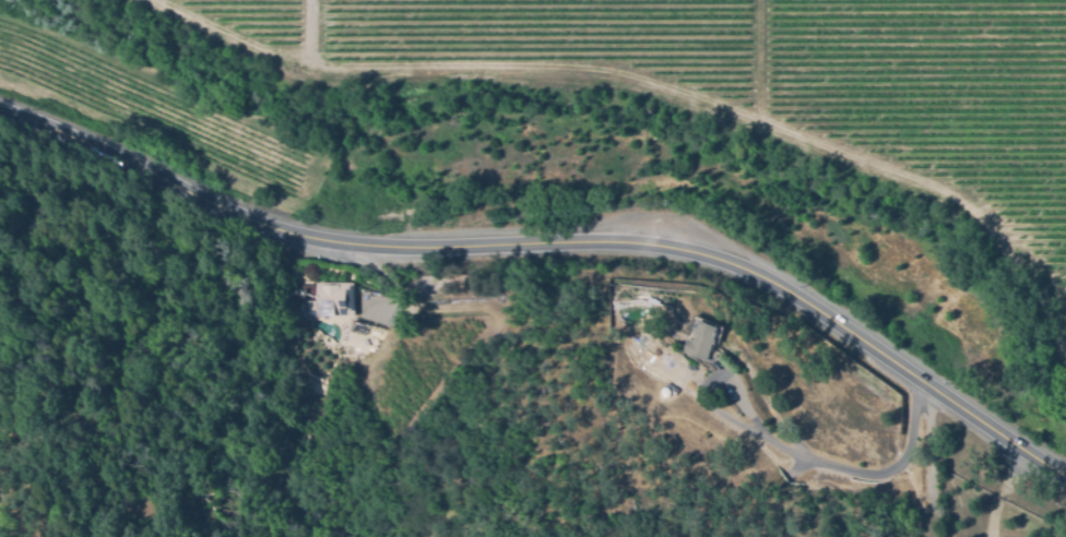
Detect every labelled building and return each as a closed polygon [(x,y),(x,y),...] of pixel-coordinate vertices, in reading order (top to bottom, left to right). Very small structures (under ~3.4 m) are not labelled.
[(305,299),(316,299),(315,283),(354,282),(354,315),(305,315),(305,299)] [(368,322),(365,335),(348,331),(352,318),(368,322)] [(692,336),(700,318),(720,325),(706,361),(682,351),(688,335),(692,336)] [(662,342),(674,348),(670,356),(658,350),(662,342)]
